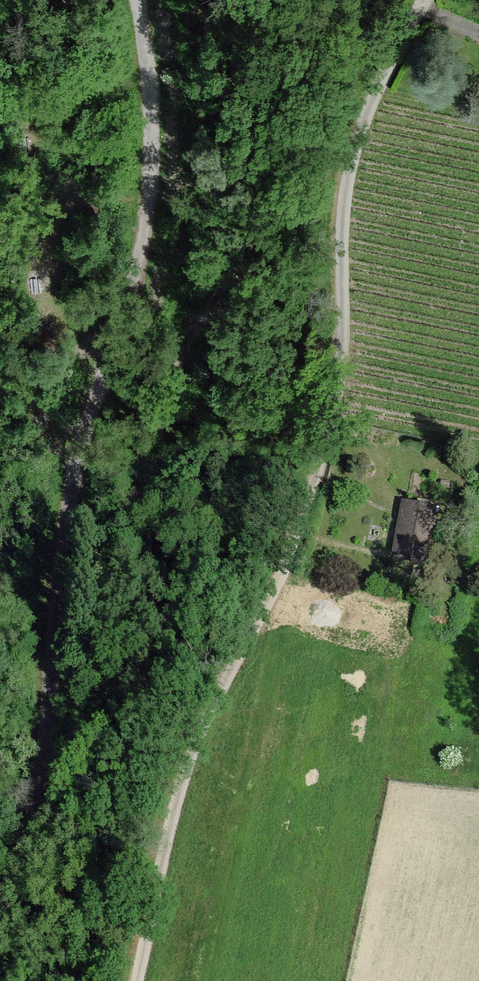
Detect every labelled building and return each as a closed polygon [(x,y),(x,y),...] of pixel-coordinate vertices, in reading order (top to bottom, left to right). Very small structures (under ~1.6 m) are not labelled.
[(440,506),(404,500),(395,558),(430,564),(440,506)]
